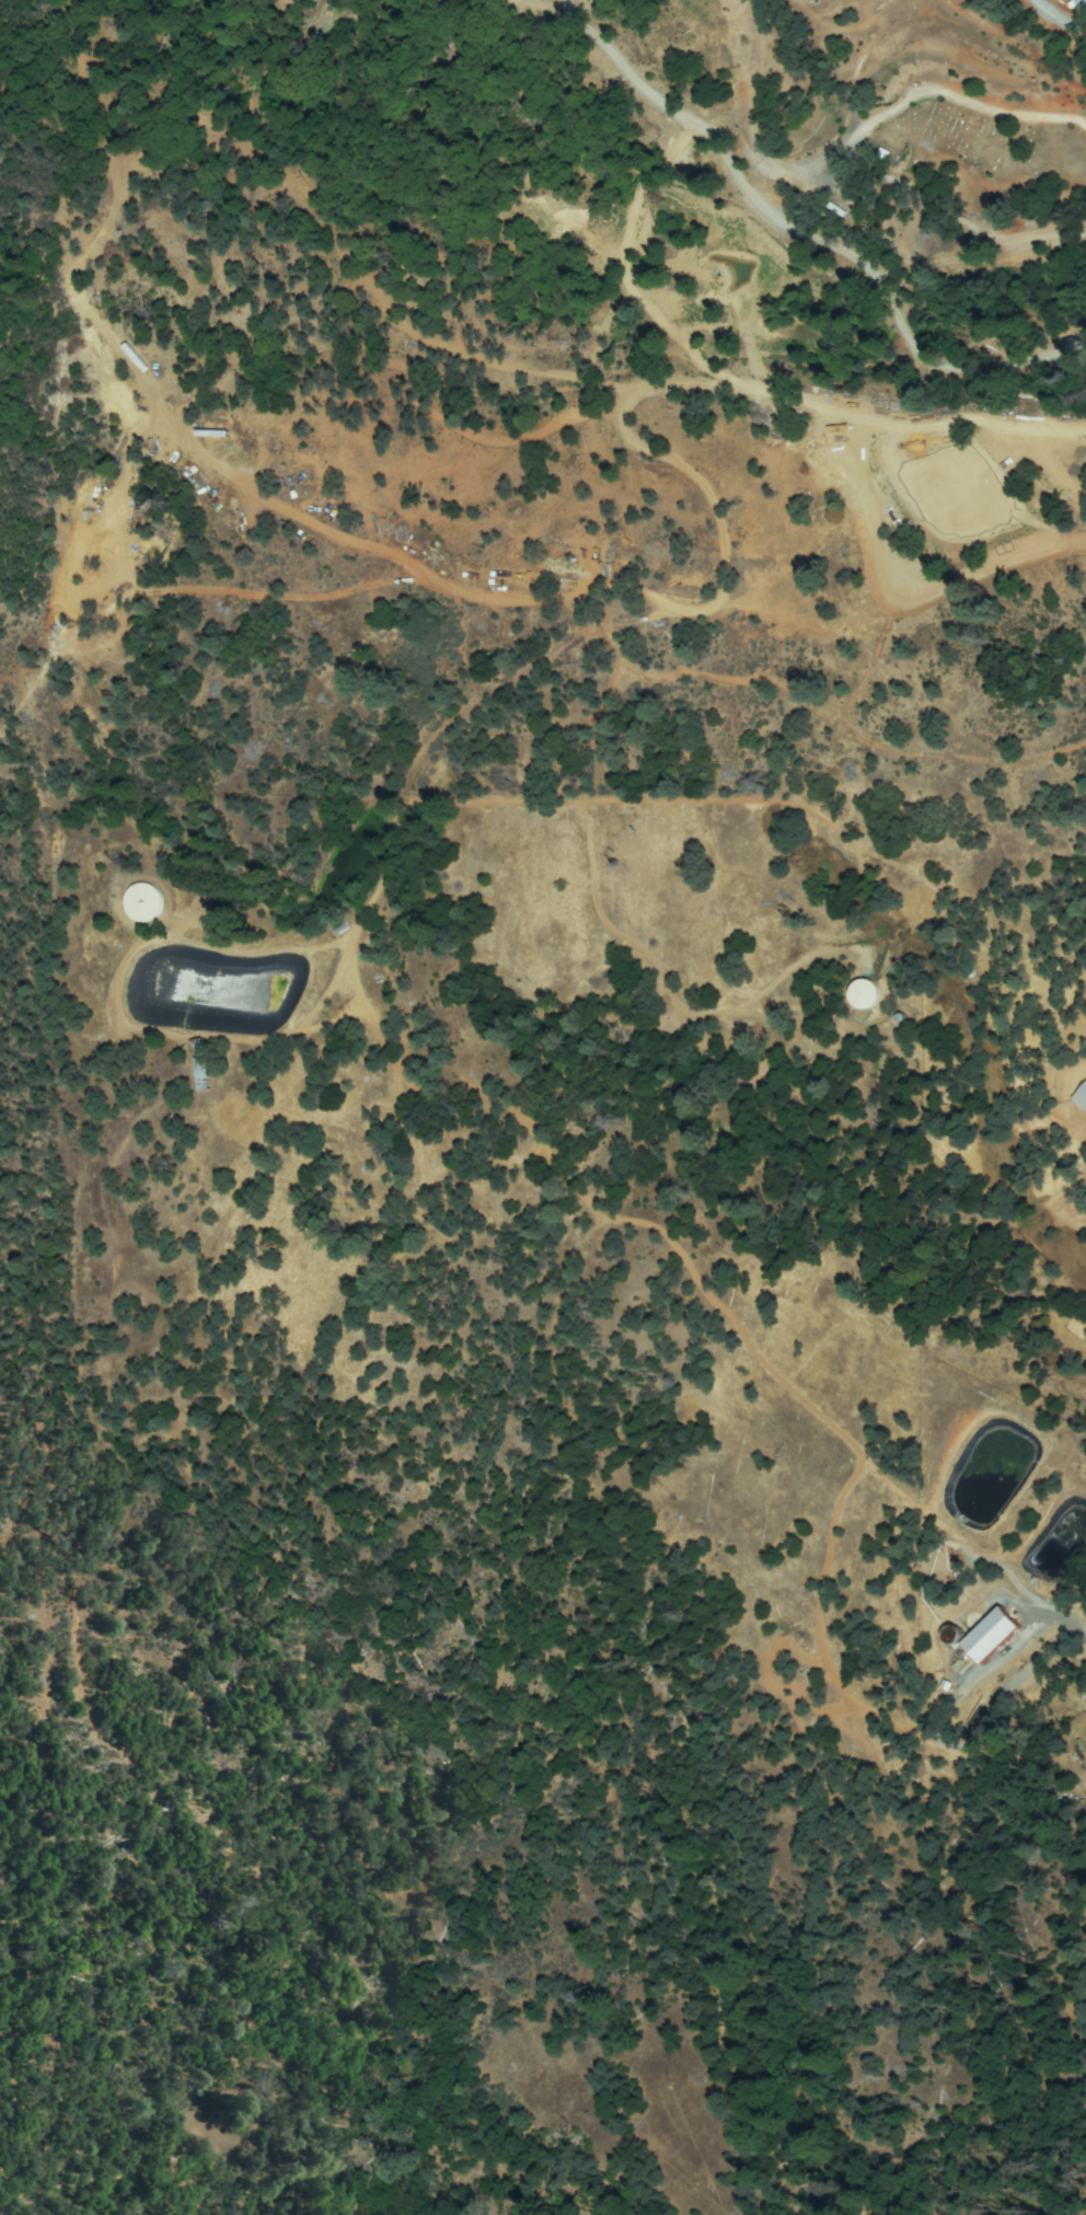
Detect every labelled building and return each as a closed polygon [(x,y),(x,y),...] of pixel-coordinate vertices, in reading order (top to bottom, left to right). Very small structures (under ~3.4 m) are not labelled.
[(882,146),(892,150),(888,161),(878,157),(882,146)] [(832,203),(848,212),(845,217),(829,207),(832,203)] [(1052,447),(1064,470),(1059,473),(1047,450),(1052,447)] [(858,465),(863,463),(871,493),(867,495),(858,465)] [(850,470),(853,468),(864,496),(860,498),(850,470)] [(957,474),(968,469),(970,475),(960,481),(957,474)] [(123,885),(121,919),(159,920),(160,886),(123,885)] [(857,1012),(879,997),(864,974),(841,990),(857,1012)] [(204,1041),(207,1078),(198,1080),(194,1042),(204,1041)] [(1074,1098),(1085,1086),(1085,1110),(1074,1098)] [(1003,1608),(1020,1628),(983,1662),(966,1642),(1003,1608)]
